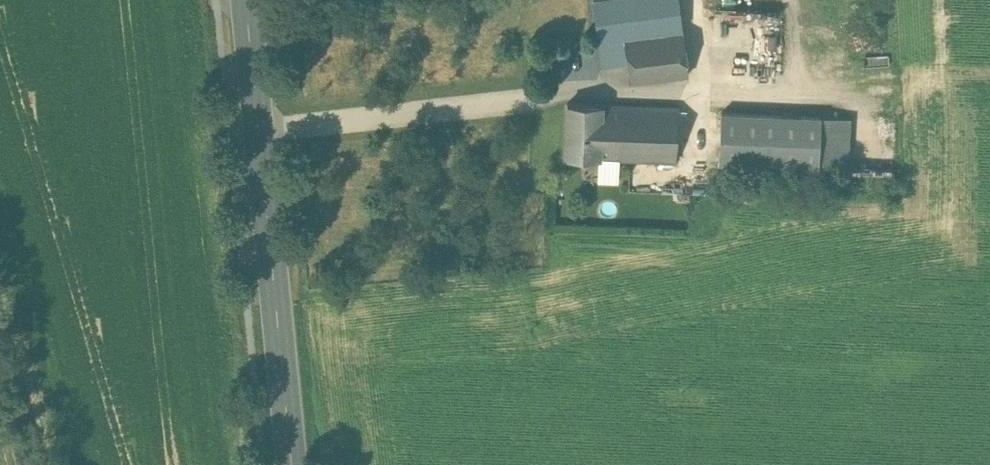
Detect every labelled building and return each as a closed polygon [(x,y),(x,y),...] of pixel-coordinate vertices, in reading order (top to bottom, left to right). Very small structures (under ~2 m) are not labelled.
[(601,65),(627,62),(624,37),(682,30),(678,0),(593,0),(601,65)] [(682,30),(624,37),(627,62),(629,81),(688,74),(682,30)] [(601,103),(567,102),(565,156),(599,157),(599,156),(601,104),(601,103)] [(601,104),(599,156),(676,159),(677,107),(601,104)] [(721,112),(720,162),(819,166),(821,116),(721,112)] [(821,116),(819,166),(851,167),(853,117),(821,116)]
